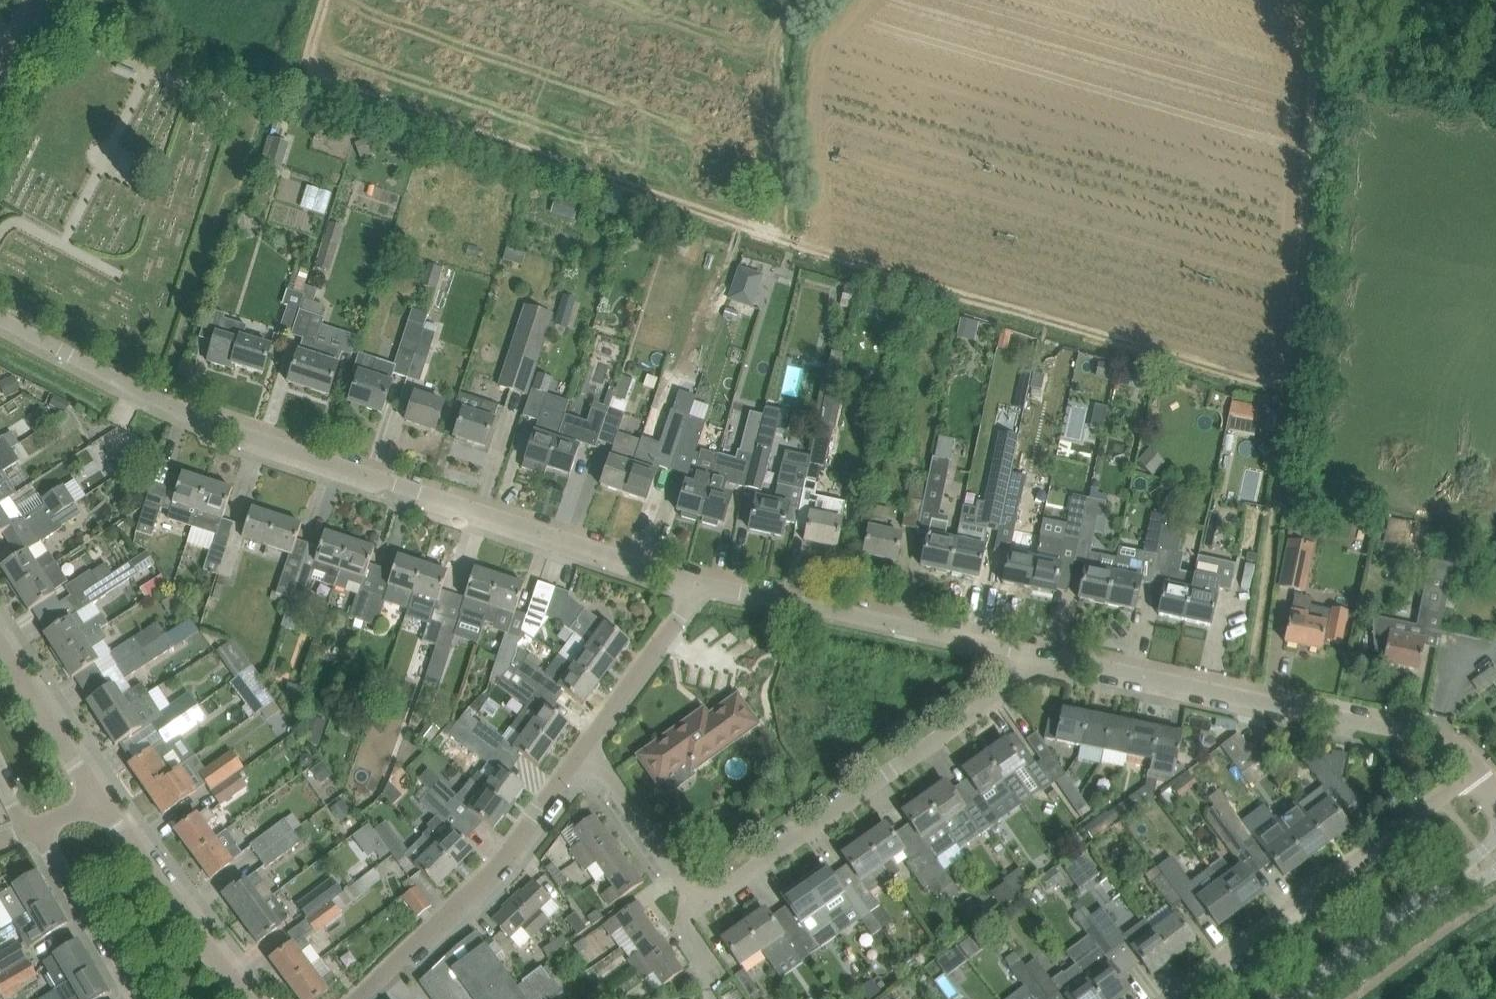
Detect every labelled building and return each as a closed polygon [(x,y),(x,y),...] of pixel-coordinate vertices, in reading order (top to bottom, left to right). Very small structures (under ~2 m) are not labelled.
[(207,101),(220,106),(224,96),(211,90),(207,101)] [(280,173),(290,143),(269,136),(259,166),(280,173)] [(374,157),(371,149),(366,138),(353,143),(359,155),(360,154),(363,162),(374,157)] [(303,206),(329,213),(335,190),(309,184),(303,206)] [(542,188),(528,193),(531,202),(545,198),(542,188)] [(643,227),(630,231),(632,240),(646,236),(643,227)] [(329,271),(338,244),(325,239),(316,267),(329,271)] [(437,289),(443,268),(429,264),(422,285),(437,289)] [(287,306),(280,329),(292,333),(299,310),(303,299),(304,294),(301,293),(305,285),(310,271),(302,268),(295,288),(293,288),(289,302),(287,306)] [(740,268),(730,298),(752,306),(763,275),(740,268)] [(318,290),(305,285),(301,293),(304,294),(303,299),(313,302),(318,290)] [(841,306),(853,308),(856,291),(844,288),(841,306)] [(565,299),(558,319),(569,323),(575,303),(565,299)] [(524,305),(498,385),(526,394),(552,314),(524,305)] [(382,412),(388,393),(391,384),(395,373),(408,377),(425,322),(428,313),(412,308),(394,365),(376,359),(359,353),(353,371),(359,373),(349,402),(382,412)] [(214,341),(214,342),(208,361),(234,369),(235,365),(263,373),(271,346),(242,338),(246,325),(224,318),(225,313),(208,309),(200,337),(214,341)] [(726,309),(724,317),(737,321),(740,313),(726,309)] [(337,365),(342,350),(317,342),(324,318),(321,317),(299,310),(292,333),(291,335),(303,338),(299,352),(295,363),(289,382),(329,395),(335,376),(338,365),(337,365)] [(427,358),(438,325),(425,322),(415,354),(427,358)] [(974,341),(978,326),(961,322),(958,338),(974,341)] [(997,348),(1007,350),(1011,332),(1001,330),(997,348)] [(831,350),(828,366),(841,368),(844,353),(831,350)] [(1099,362),(1097,372),(1110,374),(1112,364),(1099,362)] [(609,406),(599,441),(614,446),(610,457),(607,466),(601,485),(624,492),(641,441),(618,433),(629,402),(636,379),(621,374),(614,392),(613,397),(613,396),(609,406)] [(7,398),(21,392),(14,376),(0,382),(7,398)] [(828,392),(821,427),(833,429),(836,430),(842,395),(828,392)] [(530,393),(522,417),(545,425),(542,436),(535,434),(524,468),(545,475),(547,467),(565,416),(567,407),(546,400),(547,399),(530,393)] [(435,430),(441,411),(444,403),(415,394),(413,402),(406,420),(435,430)] [(65,413),(70,404),(54,395),(49,405),(65,413)] [(485,446),(498,405),(483,400),(479,415),(463,410),(455,436),(485,446)] [(587,423),(582,435),(598,440),(599,441),(609,406),(594,401),(587,423)] [(1232,401),(1226,430),(1254,437),(1260,407),(1232,401)] [(660,444),(653,464),(659,466),(671,470),(688,416),(671,410),(660,444)] [(758,437),(746,488),(761,491),(771,453),(781,413),(765,410),(763,416),(758,437)] [(709,488),(701,516),(709,519),(708,524),(717,526),(719,522),(724,523),(729,504),(732,495),(721,492),(724,482),(746,488),(758,437),(763,416),(750,412),(744,434),(740,450),(738,450),(737,451),(735,459),(718,454),(709,488)] [(565,416),(547,467),(570,475),(577,456),(579,447),(581,443),(596,448),(598,440),(582,435),(587,423),(575,419),(565,416)] [(688,416),(673,465),(689,471),(694,455),(706,422),(688,416)] [(833,429),(821,427),(816,426),(810,456),(808,468),(807,474),(801,503),(799,510),(797,524),(795,530),(807,532),(805,541),(836,548),(840,528),(842,520),(840,520),(844,502),(831,499),(815,496),(817,483),(818,483),(821,469),(824,470),(826,461),(827,461),(830,449),(829,448),(833,429)] [(18,444),(19,443),(11,431),(4,436),(4,435),(0,438),(0,456),(18,444)] [(1000,433),(982,523),(983,524),(1000,527),(1008,484),(1019,437),(1000,433)] [(927,483),(921,510),(937,514),(937,513),(942,487),(945,488),(950,460),(954,440),(939,437),(935,457),(932,457),(927,483)] [(641,441),(624,492),(646,500),(653,481),(655,474),(656,474),(659,466),(653,464),(660,444),(642,438),(641,441)] [(141,442),(130,450),(138,461),(155,450),(141,442)] [(10,497),(16,493),(3,471),(19,460),(20,462),(26,457),(18,444),(0,456),(0,503),(10,497)] [(1153,475),(1166,462),(1150,447),(1137,460),(1153,475)] [(683,491),(678,510),(683,512),(682,517),(697,521),(698,516),(701,516),(709,488),(718,454),(709,452),(701,449),(692,482),(686,480),(685,482),(683,491)] [(130,450),(113,460),(120,473),(138,461),(130,450)] [(807,474),(808,468),(782,463),(778,484),(774,502),(757,499),(754,509),(750,529),(782,536),(785,522),(797,524),(799,510),(801,503),(807,474)] [(193,527),(208,481),(183,473),(177,489),(171,510),(168,519),(193,527)] [(927,483),(911,480),(909,491),(902,526),(917,529),(921,510),(927,483)] [(233,489),(208,481),(193,527),(214,534),(219,518),(223,519),(226,508),(233,489)] [(1000,527),(1014,530),(1020,500),(1023,487),(1008,484),(1000,527)] [(0,503),(0,535),(4,532),(12,544),(30,532),(70,507),(74,504),(62,486),(42,499),(45,504),(24,518),(18,509),(10,497),(0,503)] [(1091,487),(1089,498),(1106,502),(1107,495),(1098,493),(1099,489),(1091,487)] [(1083,513),(1086,498),(1081,497),(1078,512),(1072,511),(1069,510),(1063,539),(1059,558),(1074,561),(1078,543),(1083,513)] [(1083,513),(1078,543),(1091,545),(1094,533),(1097,517),(1102,518),(1106,502),(1089,498),(1086,498),(1083,513)] [(1318,498),(1315,510),(1326,512),(1329,500),(1318,498)] [(146,502),(136,531),(151,536),(161,507),(146,502)] [(897,561),(901,541),(902,535),(885,531),(887,522),(890,509),(875,505),(870,528),(869,528),(864,554),(897,561)] [(70,507),(30,532),(37,543),(42,541),(63,528),(62,526),(76,517),(70,507)] [(244,538),(267,546),(277,516),(252,508),(246,527),(242,538),(244,538)] [(1151,512),(1143,552),(1157,556),(1159,548),(1161,535),(1164,520),(1165,515),(1151,512)] [(277,516),(267,546),(289,553),(292,554),(296,543),(302,524),(277,516)] [(926,546),(922,566),(937,569),(936,571),(946,573),(947,571),(950,572),(956,541),(944,539),(947,525),(932,521),(929,535),(928,535),(926,546)] [(1440,555),(1445,535),(1389,521),(1384,541),(1440,555)] [(956,541),(950,572),(953,572),(952,574),(962,577),(963,575),(978,578),(984,546),(983,546),(987,529),(960,523),(956,541)] [(1300,536),(1301,525),(1290,523),(1289,534),(1300,536)] [(1004,582),(1029,587),(1040,534),(1028,531),(1026,541),(1012,538),(1003,583),(1004,583),(1004,582)] [(334,587),(350,540),(325,532),(319,551),(315,562),(317,563),(314,571),(327,574),(324,584),(334,587)] [(1040,534),(1029,587),(1053,592),(1053,593),(1054,594),(1055,590),(1058,578),(1070,581),(1074,561),(1059,558),(1063,539),(1051,536),(1040,534)] [(1457,549),(1457,537),(1448,537),(1447,547),(1445,563),(1429,560),(1419,610),(1443,615),(1454,565),(1453,565),(1457,549)] [(350,540),(334,587),(346,591),(348,582),(359,585),(362,578),(365,579),(368,567),(375,548),(350,540)] [(1315,545),(1287,540),(1278,587),(1305,593),(1315,545)] [(217,574),(226,545),(212,541),(209,551),(203,570),(217,574)] [(226,545),(217,574),(219,575),(216,582),(234,587),(236,579),(231,578),(241,550),(226,545)] [(1113,572),(1107,604),(1134,610),(1140,582),(1151,584),(1152,581),(1153,582),(1156,567),(1155,567),(1157,556),(1143,552),(1118,548),(1116,558),(1113,572)] [(1156,567),(1153,582),(1165,584),(1159,615),(1183,620),(1197,555),(1195,555),(1191,574),(1180,572),(1184,553),(1179,552),(1159,548),(1157,556),(1155,567),(1156,567)] [(49,552),(36,560),(28,549),(19,555),(18,556),(1,567),(2,568),(3,567),(16,588),(56,562),(49,552)] [(138,574),(155,564),(147,551),(130,561),(112,573),(120,586),(138,574)] [(1083,579),(1079,599),(1107,604),(1113,572),(1116,558),(1101,555),(1089,553),(1086,567),(1083,579)] [(1197,555),(1183,620),(1184,620),(1210,626),(1217,595),(1218,588),(1227,590),(1233,563),(1197,555)] [(387,598),(385,602),(408,610),(423,564),(398,556),(393,571),(392,575),(388,586),(390,587),(387,598)] [(55,594),(53,592),(68,582),(56,562),(16,588),(30,609),(29,610),(29,611),(55,594)] [(65,586),(73,599),(112,573),(106,563),(92,572),(90,570),(65,586)] [(408,610),(406,616),(428,623),(431,612),(434,613),(441,591),(448,572),(423,564),(408,610)] [(291,598),(300,570),(286,565),(277,592),(272,591),(270,599),(286,604),(288,597),(291,598)] [(485,622),(500,576),(475,568),(468,587),(465,599),(461,614),(462,615),(485,622)] [(312,580),(313,574),(300,570),(291,598),(281,626),(294,630),(303,602),(304,603),(312,580)] [(518,603),(525,584),(500,576),(485,622),(495,625),(499,611),(514,616),(516,611),(518,603)] [(155,579),(144,586),(150,596),(161,589),(155,579)] [(220,600),(225,585),(217,582),(212,598),(220,600)] [(81,611),(106,595),(98,583),(73,599),(81,611)] [(532,601),(528,611),(546,617),(556,589),(538,583),(532,601)] [(357,594),(349,617),(356,619),(363,621),(372,593),(358,589),(357,594)] [(556,589),(546,617),(560,622),(570,593),(556,589)] [(175,593),(168,598),(176,611),(183,607),(175,593)] [(385,602),(387,598),(372,593),(363,621),(377,626),(385,602)] [(1321,650),(1323,638),(1327,639),(1327,640),(1341,643),(1347,612),(1333,609),(1333,611),(1310,606),(1311,599),(1296,596),(1293,611),(1292,611),(1285,642),(1321,650)] [(585,609),(570,630),(574,634),(613,662),(628,641),(629,642),(630,641),(585,609)] [(520,638),(527,615),(516,611),(514,616),(508,634),(505,633),(504,637),(490,680),(495,684),(500,678),(510,666),(517,647),(520,638)] [(436,645),(445,617),(434,613),(431,612),(428,623),(422,641),(436,645)] [(46,634),(59,655),(100,629),(108,623),(102,613),(84,624),(77,613),(70,618),(44,634),(45,635),(46,634)] [(1428,627),(1416,625),(1373,616),(1375,651),(1385,653),(1383,663),(1419,670),(1423,650),(1424,645),(1428,627)] [(453,640),(460,621),(445,617),(436,645),(429,665),(444,669),(453,640)] [(72,678),(89,667),(93,665),(100,676),(166,634),(158,622),(111,652),(104,641),(107,639),(100,629),(59,655),(73,676),(72,677),(72,678)] [(124,678),(174,647),(166,634),(117,666),(100,676),(108,688),(87,701),(88,702),(89,701),(103,722),(148,693),(142,684),(131,690),(123,696),(116,684),(124,678)] [(598,683),(613,662),(574,634),(567,644),(582,654),(574,665),(598,683)] [(517,647),(510,666),(541,689),(549,680),(550,677),(548,676),(526,660),(529,656),(517,647)] [(598,683),(574,665),(562,657),(548,676),(550,677),(549,680),(558,687),(568,693),(584,705),(585,704),(584,703),(598,683)] [(535,699),(541,689),(510,666),(500,678),(531,700),(533,697),(535,699)] [(268,687),(262,679),(253,667),(231,682),(254,715),(261,710),(276,699),(268,687)] [(291,680),(286,697),(296,701),(297,698),(302,684),(291,680)] [(159,733),(198,706),(189,692),(161,712),(154,703),(148,693),(103,722),(116,744),(115,744),(116,745),(132,734),(142,728),(142,727),(151,721),(159,733)] [(457,723),(496,752),(505,740),(503,739),(502,738),(503,737),(481,721),(479,723),(472,718),(476,713),(478,714),(481,709),(488,699),(482,694),(465,712),(457,722),(457,723)] [(737,696),(707,718),(708,720),(698,727),(692,719),(639,756),(659,784),(686,765),(691,771),(757,724),(737,696)] [(554,712),(535,699),(533,697),(531,700),(524,709),(517,719),(528,727),(529,727),(553,745),(568,725),(569,725),(570,724),(554,712)] [(282,706),(276,699),(261,710),(267,717),(282,706)] [(198,706),(159,733),(168,745),(207,719),(198,706)] [(1049,719),(1045,739),(1065,743),(1081,746),(1087,710),(1073,707),(1072,711),(1063,709),(1060,722),(1049,719)] [(1087,710),(1081,746),(1104,751),(1111,715),(1096,712),(1095,716),(1088,715),(1089,711),(1087,710)] [(318,747),(326,720),(309,715),(304,730),(318,747)] [(1111,715),(1104,751),(1128,756),(1135,720),(1120,717),(1119,721),(1111,719),(1112,716),(1111,715)] [(1217,717),(1215,726),(1235,730),(1237,721),(1217,717)] [(529,727),(528,727),(517,719),(511,728),(522,736),(513,749),(523,755),(539,767),(540,766),(539,765),(553,745),(529,727)] [(1135,720),(1128,756),(1151,760),(1151,761),(1158,725),(1143,722),(1143,726),(1135,724),(1136,720),(1135,720)] [(343,721),(339,732),(354,737),(358,727),(343,721)] [(429,721),(418,736),(427,743),(438,728),(429,721)] [(488,763),(496,752),(457,723),(448,735),(488,763)] [(1145,787),(1126,801),(1133,811),(1154,795),(1157,781),(1158,779),(1167,781),(1184,769),(1184,766),(1175,765),(1178,750),(1182,730),(1167,727),(1166,731),(1158,729),(1159,725),(1158,725),(1151,761),(1151,760),(1147,777),(1145,787)] [(1248,747),(1247,746),(1238,734),(1220,747),(1229,759),(1242,775),(1247,771),(1263,759),(1252,744),(1248,747)] [(1052,784),(1034,759),(1022,743),(1013,749),(1006,739),(984,755),(1011,793),(1021,785),(1013,774),(1023,767),(1041,792),(1052,784)] [(152,750),(146,754),(130,765),(146,790),(169,774),(169,775),(177,769),(161,745),(153,751),(152,750)] [(205,769),(199,773),(206,784),(211,790),(244,768),(232,750),(205,769)] [(1065,776),(1065,775),(1051,753),(1041,760),(1056,781),(1065,776)] [(1297,805),(1326,842),(1347,826),(1348,828),(1349,828),(1339,815),(1352,806),(1353,796),(1320,754),(1306,764),(1322,786),(1297,805)] [(1000,800),(1011,793),(984,755),(963,769),(982,796),(991,789),(996,795),(1000,800)] [(313,765),(312,760),(308,757),(303,758),(300,761),(300,766),(304,770),(310,769),(313,765)] [(332,774),(323,761),(310,770),(320,784),(332,774)] [(190,780),(180,767),(177,769),(169,775),(169,774),(146,790),(163,814),(180,803),(185,799),(197,791),(206,784),(199,773),(190,780)] [(525,786),(509,775),(499,768),(490,780),(478,772),(472,780),(484,789),(508,807),(523,786),(524,787),(525,786)] [(238,773),(212,792),(221,805),(248,786),(238,773)] [(1197,782),(1191,774),(1173,787),(1179,796),(1197,782)] [(1056,781),(1070,802),(1079,796),(1080,795),(1065,775),(1065,776),(1056,781)] [(472,780),(470,779),(459,794),(456,795),(440,780),(439,781),(431,790),(452,811),(459,804),(468,810),(478,817),(494,829),(495,828),(494,827),(508,807),(484,789),(472,780)] [(934,790),(924,797),(958,844),(966,838),(965,837),(977,828),(981,834),(990,828),(976,807),(967,812),(957,798),(952,790),(945,781),(944,782),(942,779),(932,786),(934,790)] [(403,799),(389,785),(383,798),(394,809),(403,799)] [(1107,801),(1108,790),(1099,789),(1098,800),(1107,801)] [(430,790),(420,801),(437,815),(428,824),(431,826),(422,835),(424,836),(455,869),(473,851),(474,852),(475,851),(465,841),(461,837),(453,829),(453,830),(443,821),(452,811),(431,790),(430,790)] [(1247,849),(1257,842),(1218,790),(1208,798),(1228,825),(1247,849)] [(1079,796),(1070,802),(1077,812),(1087,806),(1080,795),(1079,796)] [(924,797),(903,812),(911,823),(922,838),(925,843),(916,849),(942,888),(943,890),(951,900),(960,894),(952,883),(953,883),(949,878),(937,859),(957,845),(958,844),(924,797)] [(353,812),(342,799),(330,809),(341,822),(353,812)] [(985,800),(976,807),(990,828),(991,827),(1000,821),(985,800)] [(1126,801),(1116,809),(1123,818),(1133,811),(1126,801)] [(1326,842),(1297,805),(1294,802),(1274,817),(1305,858),(1326,842)] [(198,814),(192,819),(176,831),(193,854),(216,838),(206,825),(216,817),(208,807),(198,815),(198,814)] [(293,813),(249,845),(258,856),(293,830),(301,824),(293,813)] [(574,847),(571,850),(578,860),(612,837),(605,826),(603,827),(594,815),(574,829),(574,830),(582,842),(574,847)] [(1252,833),(1264,849),(1273,861),(1284,876),(1285,875),(1284,873),(1305,858),(1274,817),(1252,833)] [(409,853),(408,851),(386,821),(374,830),(385,845),(390,851),(398,862),(406,856),(409,853)] [(369,824),(353,836),(368,857),(376,852),(381,858),(390,851),(385,845),(374,830),(369,824)] [(900,873),(892,860),(904,851),(885,824),(864,839),(883,866),(891,878),(890,878),(891,879),(900,873)] [(1236,857),(1247,849),(1228,825),(1218,833),(1236,857)] [(293,830),(258,856),(266,867),(301,841),(293,830)] [(437,886),(455,869),(424,836),(415,845),(424,855),(414,865),(437,888),(438,887),(437,886)] [(612,837),(578,860),(582,866),(585,870),(597,863),(605,875),(626,860),(617,848),(619,847),(612,837)] [(236,845),(226,852),(216,838),(193,854),(211,878),(227,866),(243,855),(236,845)] [(862,881),(883,866),(864,839),(843,854),(854,870),(862,881)] [(910,861),(906,864),(924,889),(928,886),(934,894),(942,888),(916,849),(906,856),(910,861)] [(1073,880),(1093,866),(1085,855),(1065,869),(1073,880)] [(1222,858),(1209,868),(1239,907),(1260,892),(1261,893),(1262,893),(1242,866),(1233,873),(1222,858)] [(604,894),(602,895),(610,906),(628,894),(644,882),(636,871),(634,873),(626,860),(605,875),(614,887),(604,894)] [(1166,860),(1157,866),(1172,887),(1182,880),(1173,867),(1171,868),(1166,860)] [(553,862),(545,868),(552,878),(560,873),(553,862)] [(825,866),(804,881),(829,918),(832,922),(852,907),(846,898),(847,897),(836,883),(832,876),(825,866)] [(1146,873),(1170,907),(1181,899),(1157,866),(1146,873)] [(1182,880),(1172,887),(1181,899),(1196,919),(1207,911),(1218,925),(1219,925),(1218,923),(1239,907),(1209,868),(1189,883),(1185,878),(1182,880)] [(1,929),(12,922),(14,922),(29,912),(53,897),(37,872),(0,894),(0,926),(1,929)] [(241,919),(273,895),(263,882),(256,872),(245,880),(245,879),(223,895),(241,919)] [(567,883),(560,873),(552,878),(559,888),(567,883)] [(409,878),(402,883),(410,894),(417,889),(409,878)] [(332,901),(306,920),(315,932),(316,933),(342,914),(340,911),(366,891),(358,880),(332,900),(332,901)] [(521,890),(512,899),(541,929),(550,920),(549,918),(559,908),(551,899),(548,896),(534,881),(523,892),(521,890)] [(804,881),(782,896),(794,913),(801,923),(813,914),(820,924),(829,918),(804,881)] [(1005,883),(991,893),(1002,909),(1016,899),(1005,883)] [(864,885),(855,891),(870,913),(880,906),(870,893),(864,885)] [(410,894),(404,898),(418,916),(431,906),(418,888),(417,889),(410,894)] [(324,889),(291,913),(300,925),(306,920),(332,901),(332,900),(324,889)] [(847,897),(846,898),(852,907),(872,936),(882,929),(870,913),(855,891),(847,897)] [(273,895),(241,919),(258,942),(291,918),(273,895)] [(29,912),(14,922),(27,945),(32,942),(33,944),(50,933),(68,923),(53,897),(29,912)] [(505,909),(493,920),(507,935),(511,939),(520,949),(532,938),(534,936),(539,931),(541,929),(512,899),(503,907),(505,909)] [(632,939),(652,925),(643,913),(645,912),(638,901),(604,925),(612,936),(624,928),(632,939)] [(1110,965),(1104,957),(1115,949),(1091,916),(1084,906),(1074,915),(1088,935),(1066,951),(1075,965),(1079,970),(1080,970),(1102,998),(1116,998),(1128,990),(1129,992),(1130,991),(1110,965)] [(1145,919),(1123,935),(1103,907),(1091,916),(1115,949),(1126,940),(1152,975),(1153,974),(1152,972),(1173,957),(1154,932),(1145,919)] [(765,909),(742,925),(761,951),(781,979),(802,964),(795,955),(786,940),(783,936),(784,936),(776,925),(770,917),(765,909)] [(582,910),(570,916),(579,934),(592,928),(582,910)] [(603,918),(603,917),(598,910),(587,917),(593,925),(603,918)] [(1154,932),(1173,957),(1194,941),(1195,943),(1196,942),(1176,916),(1154,932)] [(652,925),(632,939),(641,952),(629,960),(636,970),(670,946),(663,936),(661,937),(652,925)] [(741,966),(757,954),(761,951),(742,925),(722,939),(741,966)] [(804,927),(795,934),(811,957),(814,955),(821,951),(804,927)] [(451,970),(466,959),(486,944),(477,932),(457,946),(420,982),(432,998),(472,998),(451,970)] [(563,934),(552,942),(558,950),(565,944),(568,942),(563,934)] [(786,940),(795,955),(802,964),(811,957),(795,934),(786,940)] [(975,934),(941,961),(953,975),(986,948),(975,934)] [(271,959),(289,983),(311,966),(301,953),(311,946),(304,936),(294,943),(293,943),(287,947),(271,959)] [(589,946),(583,939),(573,946),(578,953),(589,946)] [(0,952),(0,972),(0,973),(25,957),(27,956),(18,941),(0,952)] [(55,956),(44,963),(50,974),(49,974),(57,988),(69,980),(93,966),(78,941),(61,951),(54,955),(55,956)] [(558,950),(552,942),(542,949),(547,957),(558,950)] [(466,959),(451,970),(472,998),(553,998),(562,992),(552,978),(550,979),(541,967),(521,981),(522,983),(517,987),(486,944),(466,959)] [(670,946),(636,970),(644,981),(655,973),(664,985),(684,971),(675,958),(677,957),(670,946)] [(1027,958),(1022,962),(1021,962),(1048,998),(1058,990),(1051,981),(1033,956),(1029,960),(1027,958)] [(330,972),(321,959),(311,966),(289,983),(300,998),(316,998),(328,990),(338,982),(330,972)] [(37,975),(28,960),(0,977),(0,993),(2,996),(37,975)] [(1022,962),(1021,961),(1011,968),(1031,996),(1027,998),(1046,998),(1048,998),(1021,962),(1022,962)] [(1079,970),(1075,965),(1064,974),(1063,972),(1051,981),(1058,990),(1060,989),(1066,997),(1068,998),(1102,998),(1080,970),(1079,970)] [(53,990),(58,998),(96,998),(108,992),(93,966),(69,980),(57,988),(53,990)] [(735,976),(750,997),(759,991),(744,969),(735,976)] [(608,989),(601,979),(593,985),(600,995),(608,989)] [(859,990),(867,998),(872,998),(881,992),(872,980),(859,990)] [(600,995),(602,998),(615,998),(608,989),(600,995)]
